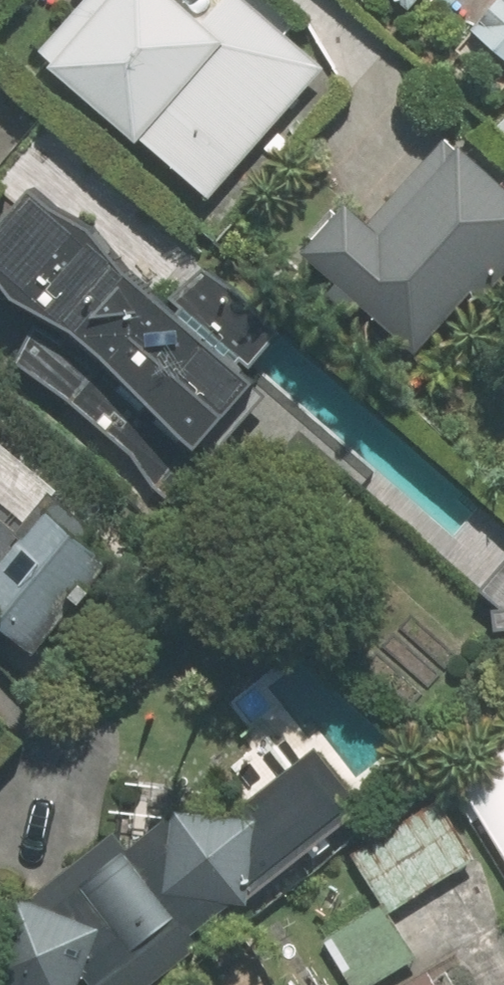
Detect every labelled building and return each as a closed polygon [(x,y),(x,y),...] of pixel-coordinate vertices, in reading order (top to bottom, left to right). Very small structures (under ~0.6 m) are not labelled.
[(328,69),(253,0),(223,0),(201,24),(175,0),(111,0),(51,65),(202,205),(328,69)] [(404,11),(414,0),(393,0),(404,11)] [(503,52),(503,0),(498,0),(475,25),(503,52)] [(416,357),(503,262),(503,194),(454,148),(377,232),(349,206),(304,254),(416,357)] [(200,518),(231,485),(194,452),(286,353),(197,270),(163,307),(120,268),(84,219),(35,189),(0,227),(0,283),(10,298),(60,325),(40,324),(13,359),(73,402),(200,518)] [(6,631),(30,652),(113,560),(89,539),(97,530),(0,444),(0,626),(6,631)] [(484,588),(503,606),(503,566),(484,588)] [(493,609),(496,630),(503,630),(503,608),(493,609)] [(230,817),(176,810),(48,910),(15,897),(0,936),(0,984),(80,984),(83,976),(91,984),(153,984),(365,812),(314,749),(230,817)] [(459,778),(503,854),(503,751),(459,778)] [(383,903),(390,913),(476,861),(441,802),(354,854),(383,903)] [(419,962),(390,913),(383,903),(323,939),(351,984),(382,984),(419,962)] [(430,969),(403,984),(439,984),(430,969)]
